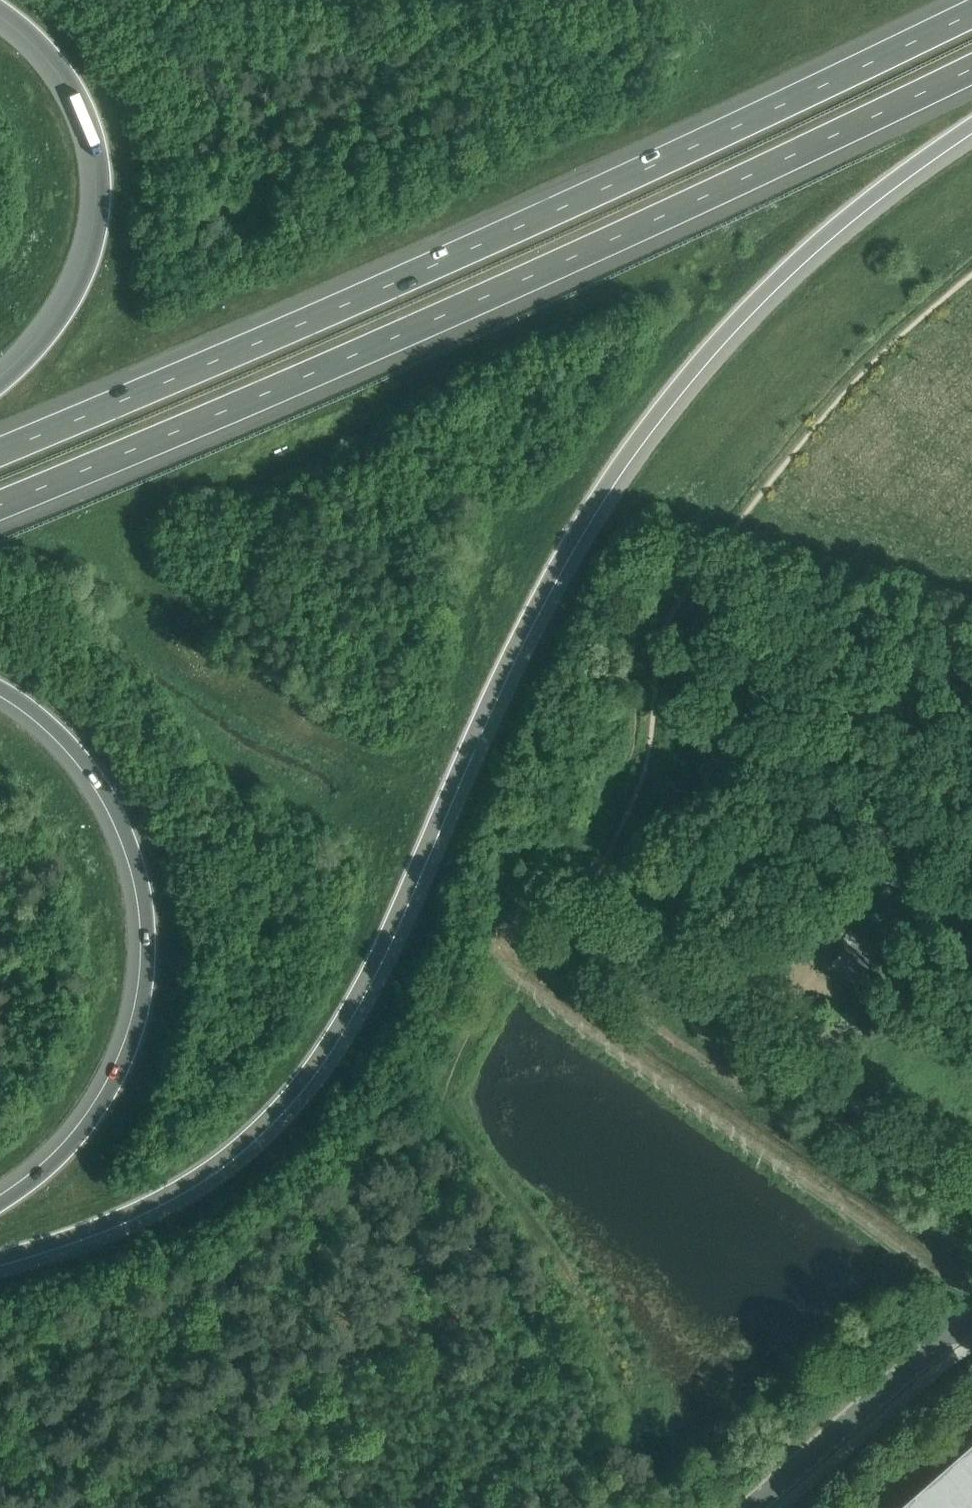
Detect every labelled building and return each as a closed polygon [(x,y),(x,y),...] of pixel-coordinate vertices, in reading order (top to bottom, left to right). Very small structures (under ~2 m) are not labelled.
[(835,918),(834,920),(819,940),(832,949),(833,947),(841,953),(834,963),(859,981),(873,960),(876,955),(870,951),(874,946),(835,918)] [(897,1507),(971,1507),(971,1442),(897,1507)]
